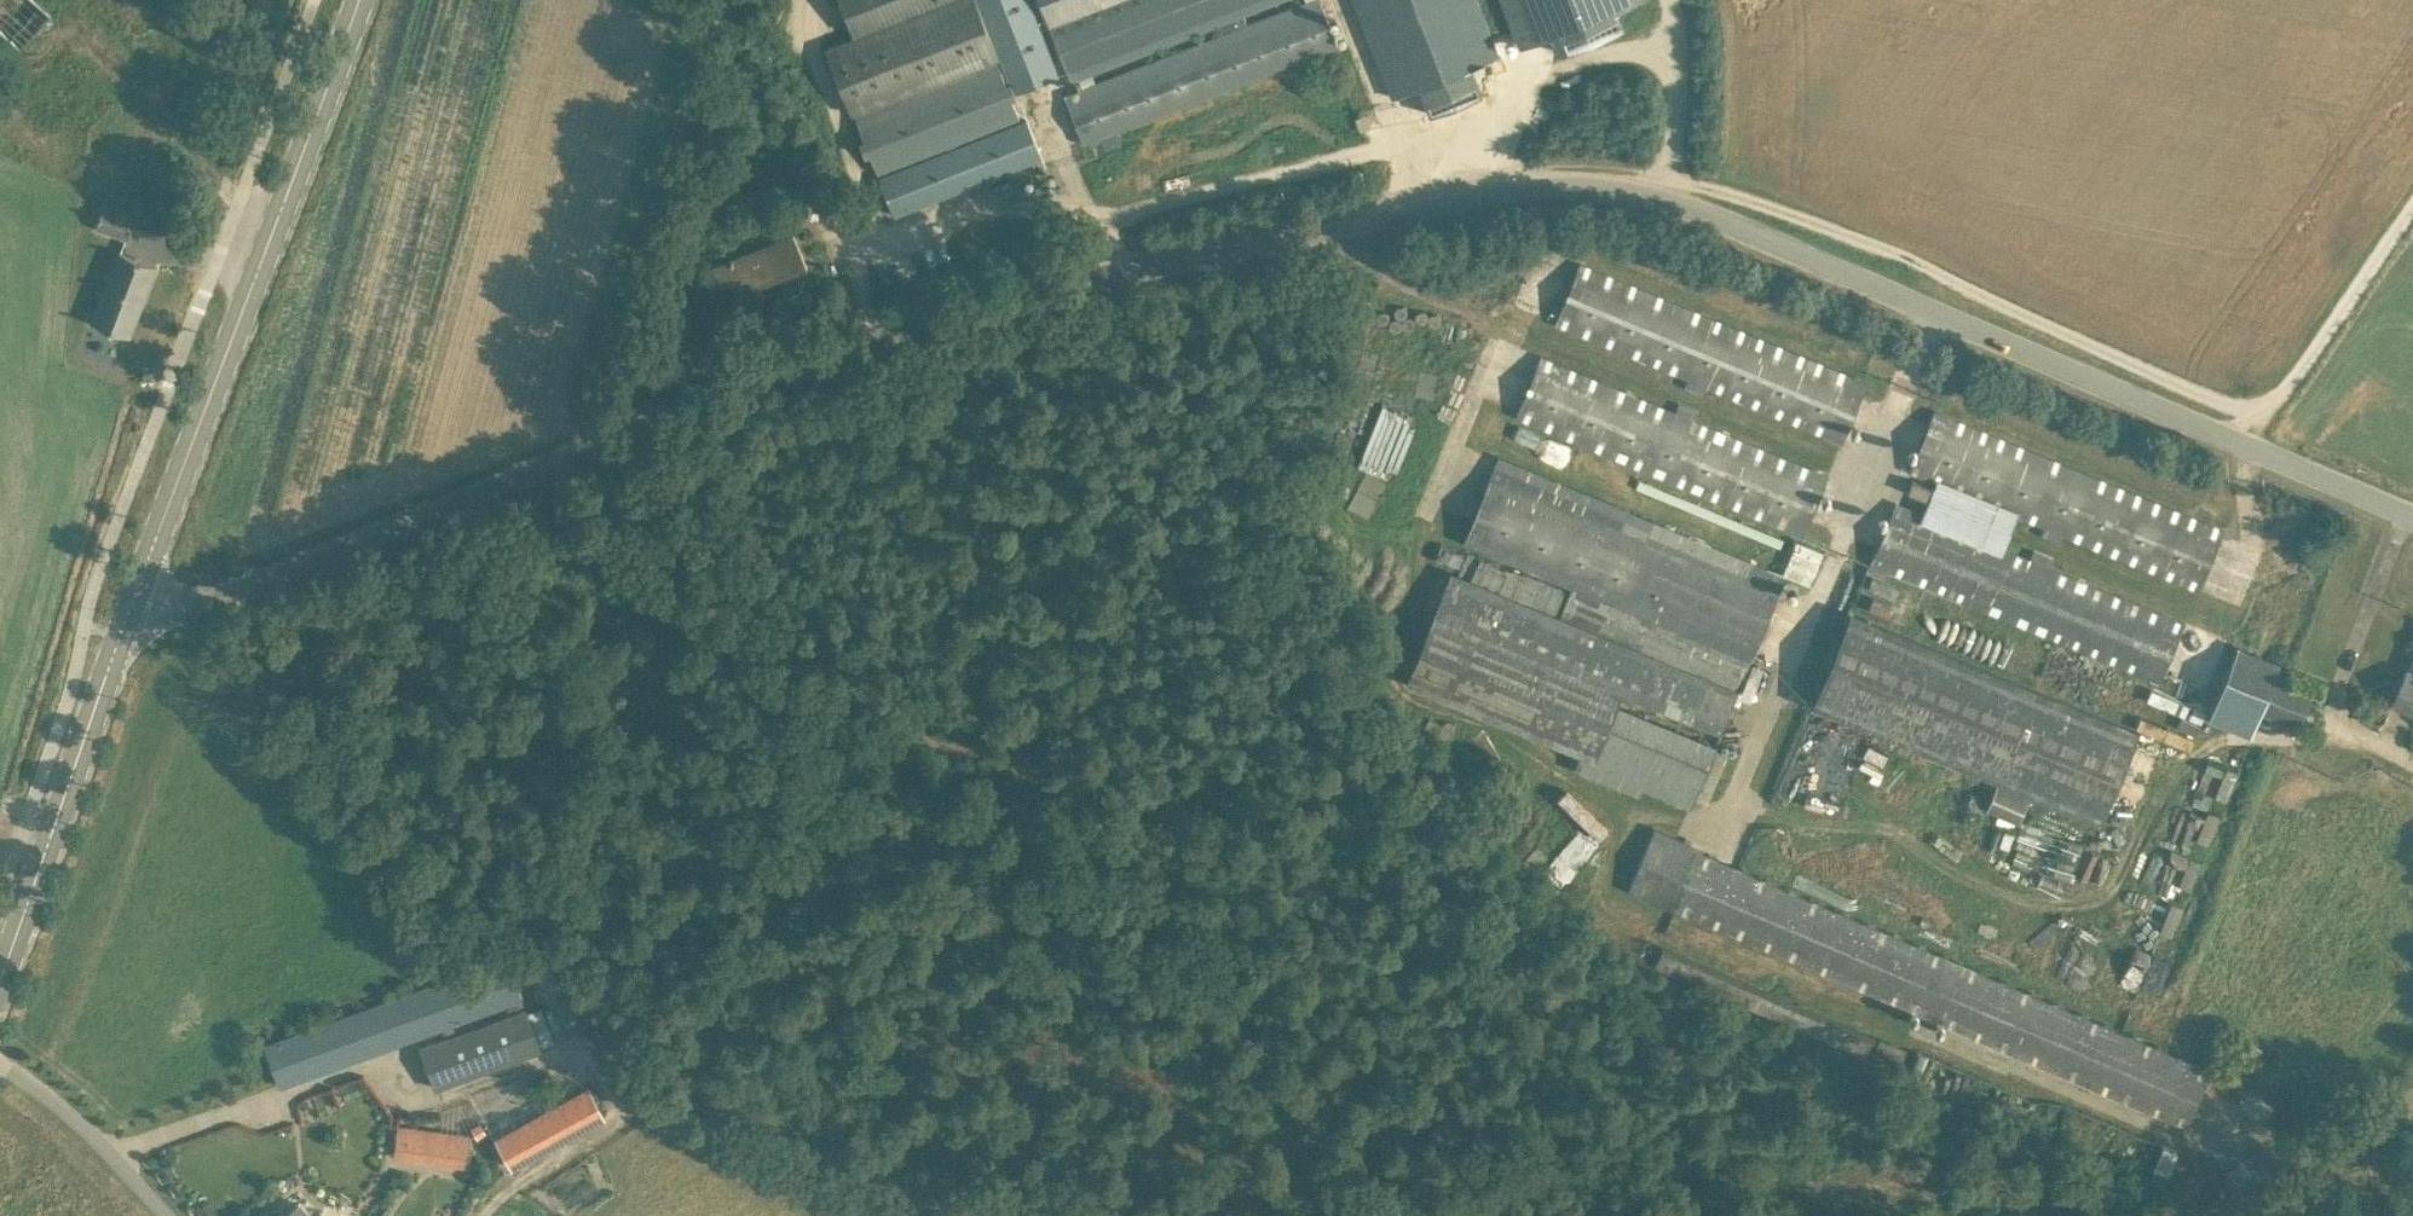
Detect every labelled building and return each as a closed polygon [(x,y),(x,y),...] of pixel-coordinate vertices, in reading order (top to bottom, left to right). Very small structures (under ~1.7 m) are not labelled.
[(20,48),(52,11),(40,0),(0,0),(0,30),(20,48)] [(856,117),(1000,61),(1012,92),(1061,73),(1032,0),(841,0),(854,33),(826,44),(856,117)] [(1097,140),(1096,137),(1114,130),(1115,130),(1115,129),(1338,43),(1322,0),(1300,0),(1248,20),(1245,13),(1280,0),(1041,0),(1071,80),(1080,76),(1083,84),(1065,91),(1084,142),(1090,139),(1091,142),(1097,140)] [(1394,96),(1421,85),(1431,112),(1483,92),(1472,65),(1498,54),(1477,0),(1356,0),(1394,96)] [(1521,45),(1551,33),(1558,50),(1625,23),(1618,7),(1634,0),(1503,0),(1521,45)] [(1021,115),(1012,92),(1000,61),(856,117),(878,172),(1021,115)] [(895,213),(1042,155),(1027,115),(880,173),(895,213)] [(792,166),(804,199),(822,192),(810,160),(792,166)] [(730,183),(728,168),(709,170),(711,186),(730,183)] [(138,217),(105,205),(98,223),(131,236),(138,217)] [(714,261),(722,283),(733,279),(743,306),(765,298),(756,276),(766,272),(769,280),(808,265),(794,230),(714,261)] [(91,318),(130,333),(157,262),(118,247),(91,318)] [(1842,442),(1868,382),(1861,378),(1860,378),(1860,379),(1582,263),(1582,262),(1581,261),(1555,321),(1687,378),(1684,386),(1704,394),(1707,386),(1842,442)] [(1515,415),(1803,534),(1805,529),(1829,474),(1694,418),(1697,410),(1679,402),(1675,410),(1541,354),(1515,415)] [(1396,475),(1414,412),(1378,402),(1360,465),(1396,475)] [(2065,534),(2199,589),(2224,528),(2223,529),(1934,410),(1935,409),(1934,408),(1909,470),(2044,526),(2041,533),(2061,541),(2065,534)] [(1737,692),(1787,574),(1591,493),(1581,516),(1490,478),(1464,540),(1512,560),(1571,585),(1559,616),(1628,646),(1737,692)] [(1913,478),(1908,490),(1928,498),(1933,486),(1913,478)] [(2002,513),(1946,488),(1935,514),(1990,539),(2002,513)] [(1886,578),(1889,569),(2160,682),(2185,621),(2049,564),(2052,556),(2034,549),(2031,557),(1896,500),(1866,570),(1886,578)] [(1797,538),(1783,571),(1810,582),(1823,549),(1797,538)] [(1813,701),(2032,791),(2102,821),(2140,730),(1850,610),(1813,701)] [(1719,742),(1618,700),(1623,687),(1435,611),(1407,679),(1581,751),(1574,767),(1640,795),(1644,787),(1691,806),(1719,742)] [(2233,654),(2218,692),(2260,709),(2275,671),(2233,654)] [(2397,700),(2412,707),(2412,664),(2397,700)] [(2307,718),(2318,688),(2275,673),(2264,703),(2307,718)] [(2151,685),(2146,696),(2200,719),(2205,708),(2151,685)] [(1723,738),(1727,727),(1628,691),(1624,701),(1723,738)] [(1864,753),(1883,763),(1888,753),(1869,743),(1864,753)] [(2197,802),(2209,804),(2210,792),(2230,794),(2233,765),(2201,761),(2197,802)] [(1998,780),(1987,806),(2019,820),(2031,795),(1998,780)] [(1608,827),(1567,788),(1558,797),(1599,836),(1608,827)] [(2178,835),(2209,844),(2217,814),(2187,805),(2178,835)] [(1575,825),(1545,875),(1567,888),(1596,837),(1575,825)] [(2188,1125),(2212,1069),(1700,851),(1702,846),(1654,826),(1628,888),(1675,908),(1676,906),(2188,1125)] [(2159,874),(2189,887),(2201,858),(2170,846),(2159,874)] [(441,1025),(452,1021),(521,996),(507,956),(266,1043),(281,1083),(441,1025)] [(1736,980),(1729,997),(1825,1034),(1832,1017),(1736,980)] [(528,1006),(456,1032),(452,1021),(441,1025),(444,1036),(420,1044),(436,1087),(543,1049),(528,1006)] [(538,1147),(523,1118),(495,1133),(510,1161),(538,1147)] [(481,1120),(471,1125),(478,1137),(488,1132),(481,1120)] [(470,1134),(398,1123),(393,1155),(466,1166),(470,1134)] [(2154,1167),(2169,1173),(2179,1148),(2164,1142),(2154,1167)] [(301,1199),(286,1213),(283,1210),(277,1215),(316,1215),(301,1199)]
